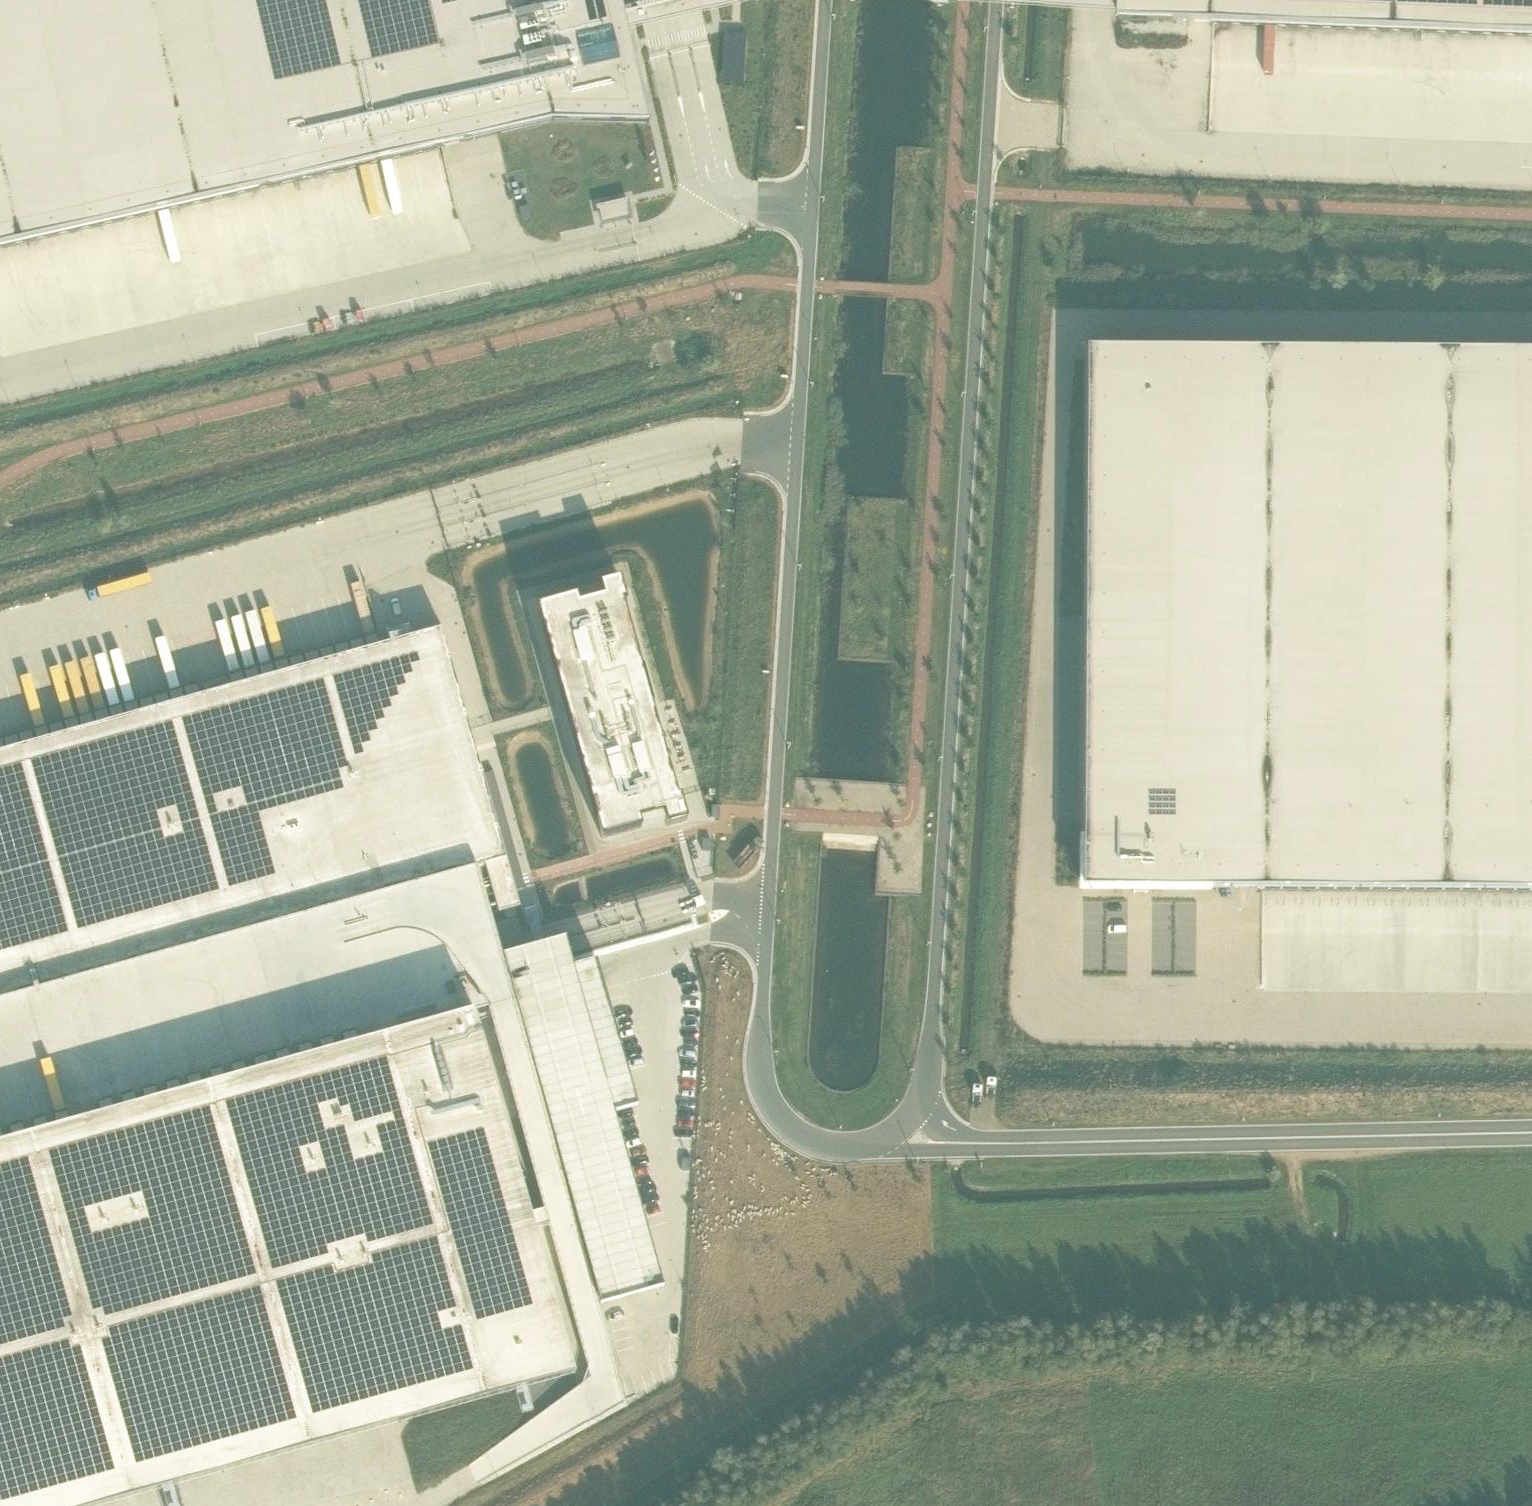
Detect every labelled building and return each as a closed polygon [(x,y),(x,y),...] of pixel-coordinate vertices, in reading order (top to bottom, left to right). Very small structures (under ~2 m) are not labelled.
[(624,15),(621,0),(0,0),(0,247),(552,122),(649,124),(628,31),(624,15)] [(628,31),(764,0),(690,0),(624,15),(628,31)] [(1121,10),(1531,26),(1531,0),(1121,0),(1121,10)] [(599,207),(603,221),(628,216),(625,201),(599,207)] [(519,208),(522,220),(531,218),(528,206),(519,208)] [(1531,886),(1531,348),(1091,343),(1085,881),(1531,886)] [(577,596),(537,607),(565,709),(568,719),(602,839),(641,828),(639,820),(664,814),(667,826),(687,820),(680,796),(677,797),(623,604),(626,603),(620,579),(600,584),(603,597),(579,604),(577,596)] [(459,872),(485,865),(507,859),(484,778),(475,745),(472,735),(471,731),(442,628),(0,751),(0,1000),(459,872)] [(507,859),(517,893),(526,891),(523,882),(493,776),(484,778),(507,859)] [(507,859),(485,865),(499,912),(520,906),(517,893),(507,859)] [(0,1148),(0,1505),(115,1505),(575,1378),(473,1016),(0,1148)]
